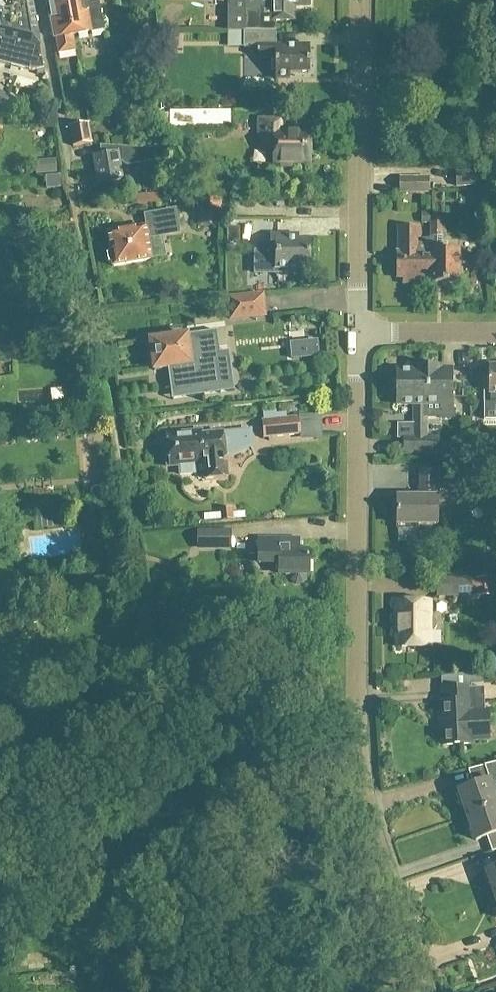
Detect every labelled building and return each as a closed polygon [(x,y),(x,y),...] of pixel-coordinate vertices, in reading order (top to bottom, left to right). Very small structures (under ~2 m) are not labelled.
[(41,47),(33,0),(0,0),(0,64),(1,64),(34,75),(45,73),(41,47)] [(59,54),(76,51),(73,34),(68,0),(49,0),(59,54)] [(91,5),(90,0),(68,0),(73,34),(76,51),(77,51),(74,35),(92,32),(91,31),(104,29),(99,4),(91,5)] [(215,5),(229,5),(229,31),(244,31),(244,47),(257,47),(258,58),(276,58),(276,79),(291,79),(291,76),(311,76),(311,49),(277,50),(277,20),(295,20),(295,6),(311,6),(311,0),(215,0),(215,5)] [(313,19),(315,34),(329,33),(327,18),(313,19)] [(180,35),(163,34),(163,47),(180,48),(180,35)] [(170,111),(171,126),(231,128),(231,112),(170,111)] [(260,118),(260,137),(263,137),(263,150),(275,151),(274,162),(311,163),(312,134),(283,134),(283,118),(260,118)] [(93,142),(90,124),(71,127),(74,146),(93,142)] [(157,151),(139,150),(103,147),(104,154),(94,156),(99,184),(122,180),(119,162),(122,161),(124,163),(127,165),(159,160),(157,151)] [(457,187),(486,186),(486,171),(457,172),(457,187)] [(430,177),(400,177),(400,193),(430,194),(430,177)] [(222,196),(198,196),(198,225),(221,225),(222,196)] [(166,233),(163,216),(150,218),(152,227),(108,235),(111,249),(108,254),(109,261),(113,264),(114,267),(153,260),(153,259),(163,257),(159,234),(166,233)] [(431,223),(431,242),(431,278),(432,284),(458,284),(458,249),(443,249),(443,223),(431,223)] [(403,284),(418,284),(418,278),(431,278),(431,242),(419,242),(418,228),(398,228),(399,245),(402,245),(403,254),(397,254),(397,278),(403,278),(403,284)] [(309,237),(298,238),(298,233),(271,233),(271,250),(255,250),(255,272),(277,272),(277,267),(288,267),(288,272),(302,271),(302,267),(310,267),(309,237)] [(264,295),(229,298),(231,319),(266,316),(264,295)] [(149,342),(154,372),(174,369),(178,391),(220,384),(213,338),(188,341),(188,337),(149,342)] [(292,360),(319,357),(317,342),(291,345),(292,360)] [(397,371),(398,405),(415,405),(415,436),(404,436),(404,454),(427,454),(427,436),(427,417),(426,405),(426,367),(414,367),(414,371),(397,371)] [(443,367),(426,367),(426,405),(427,417),(428,417),(428,416),(439,416),(439,417),(455,417),(455,409),(453,409),(453,369),(443,369),(443,367)] [(484,404),(484,419),(495,419),(495,368),(490,368),(490,391),(484,391),(484,404)] [(300,417),(262,420),(264,439),(302,436),(300,417)] [(167,435),(169,455),(165,455),(166,463),(169,463),(170,467),(180,466),(181,473),(195,471),(195,465),(205,464),(206,470),(205,470),(206,480),(229,478),(227,463),(229,462),(229,458),(224,458),(224,456),(250,446),(249,430),(201,435),(201,432),(167,435)] [(427,436),(427,454),(441,454),(441,436),(427,436)] [(462,466),(462,481),(478,481),(478,466),(462,466)] [(398,497),(398,510),(398,529),(418,529),(418,524),(438,524),(438,485),(449,485),(450,470),(420,469),(420,497),(398,497)] [(485,499),(474,499),(474,517),(485,516),(485,499)] [(199,530),(198,550),(232,549),(232,530),(199,530)] [(426,536),(426,562),(443,562),(443,536),(426,536)] [(260,539),(259,557),(259,564),(280,564),(280,574),(292,574),(292,580),(296,584),(302,584),(306,581),(306,575),(309,575),(309,551),(298,550),(298,540),(260,539)] [(476,595),(476,578),(437,579),(437,597),(473,597),(473,595),(476,595)] [(476,578),(476,595),(476,597),(494,596),(494,578),(476,578)] [(429,647),(429,630),(432,630),(435,629),(437,625),(437,621),(435,618),(432,617),(429,617),(429,602),(398,602),(398,647),(429,647)] [(472,688),(442,689),(443,703),(439,703),(440,721),(442,721),(443,745),(473,744),(473,740),(490,739),(488,710),(486,711),(485,688),(472,688)] [(461,795),(457,796),(461,806),(464,805),(468,816),(495,806),(495,764),(485,767),(490,780),(475,786),(459,791),(461,795)] [(468,816),(472,827),(468,828),(472,838),(475,837),(476,841),(495,834),(495,806),(468,816)] [(495,896),(495,868),(487,871),(488,875),(485,876),(488,886),(491,884),(495,896)]
